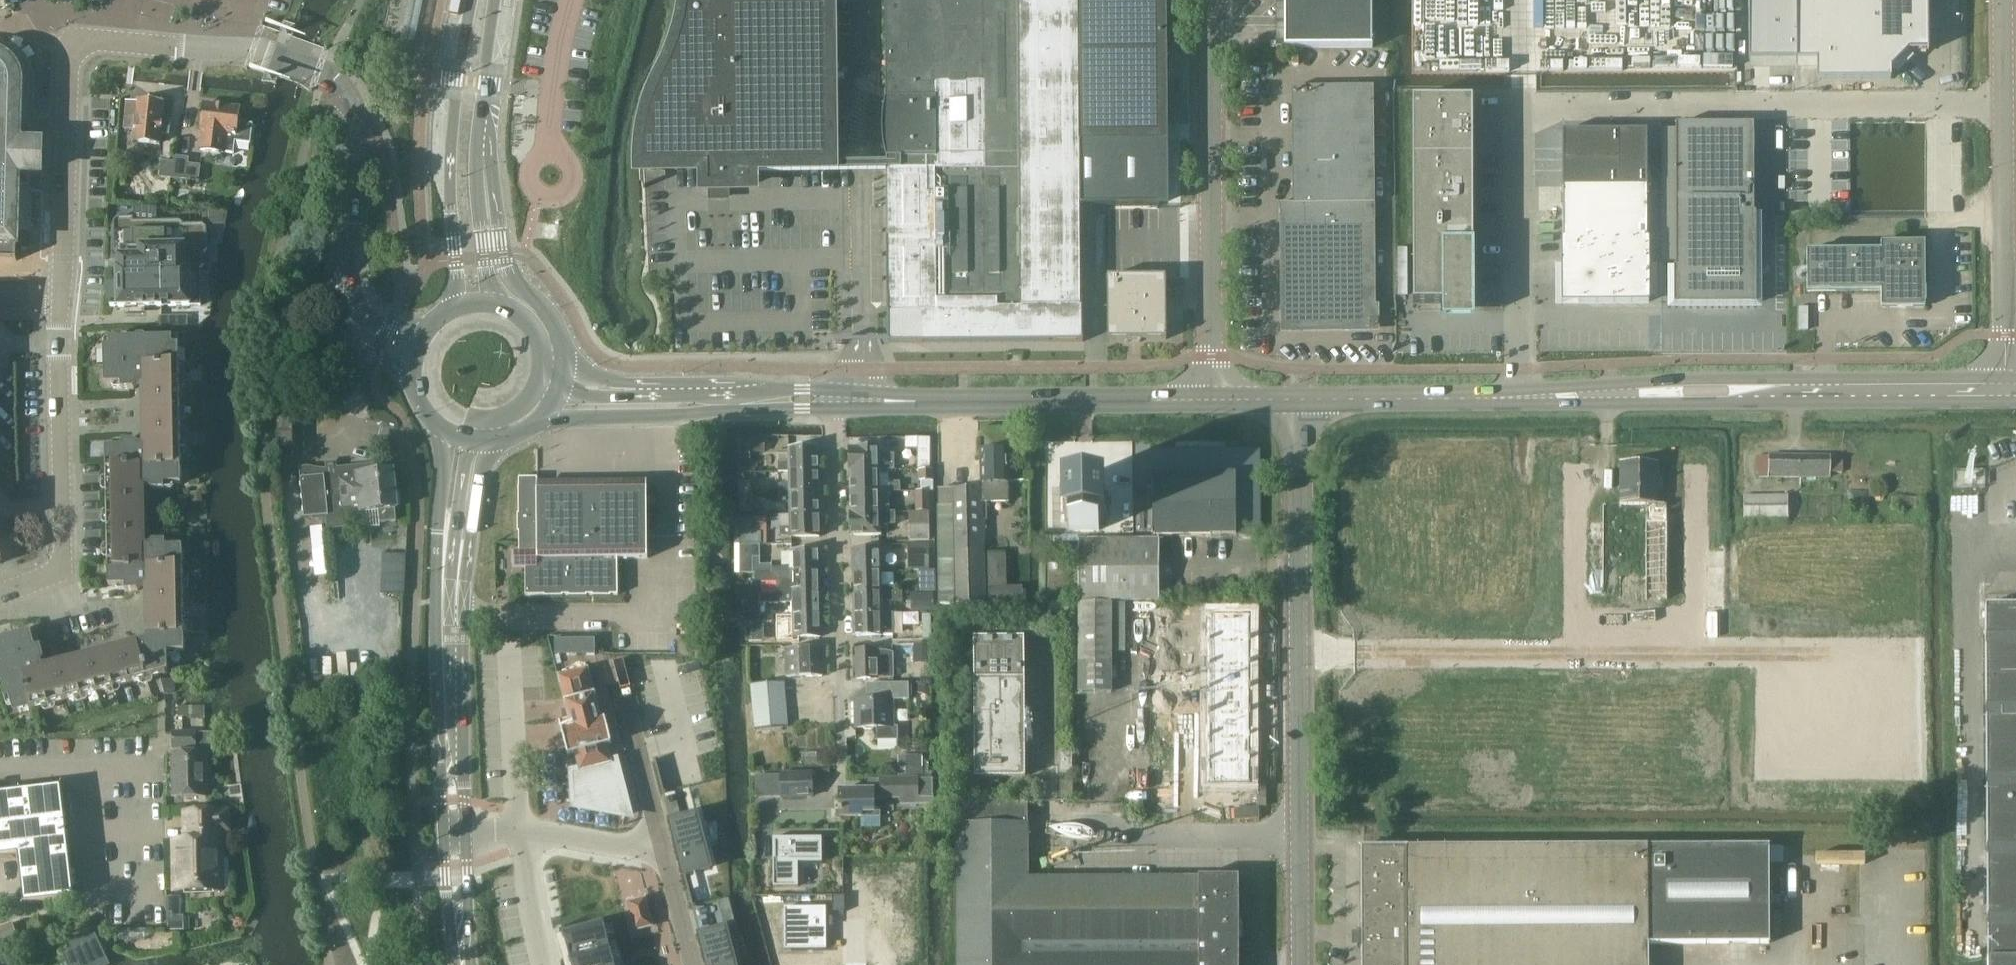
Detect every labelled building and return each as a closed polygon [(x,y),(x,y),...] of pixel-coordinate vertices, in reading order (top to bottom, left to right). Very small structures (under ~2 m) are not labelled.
[(394,40),(416,44),(425,0),(402,0),(394,40)] [(687,0),(687,6),(686,12),(685,18),(683,23),(682,29),(680,35),(679,40),(677,46),(675,52),(673,57),(670,63),(668,68),(665,73),(663,79),(660,84),(656,92),(654,97),(652,102),(650,107),(649,112),(647,117),(646,123),(645,128),(644,133),(643,139),(642,144),(642,149),(642,155),(641,160),(641,166),(707,164),(708,184),(730,184),(729,164),(829,163),(828,0),(687,0)] [(889,341),(1082,340),(1082,307),(1080,307),(1079,146),(1163,145),(1162,0),(886,0),(889,341)] [(1284,48),(1373,48),(1373,0),(1284,0),(1284,48)] [(1749,60),(1797,60),(1797,0),(1749,0),(1749,60)] [(1797,60),(1817,60),(1817,80),(1891,79),(1891,68),(1908,51),(1929,51),(1929,0),(1797,0),(1797,60)] [(16,260),(17,231),(28,231),(29,174),(40,174),(41,143),(36,143),(37,111),(31,111),(31,85),(31,82),(31,79),(31,77),(30,74),(29,71),(28,69),(27,66),(26,64),(25,62),(23,59),(22,57),(18,53),(16,52),(12,48),(7,46),(5,44),(2,43),(0,43),(0,260),(16,260)] [(1284,329),(1376,328),(1373,87),(1292,88),(1293,204),(1298,204),(1298,219),(1283,219),(1284,329)] [(1471,127),(1470,98),(1412,98),(1412,127),(1471,127)] [(168,133),(169,121),(161,120),(163,104),(137,101),(136,103),(126,102),(123,129),(133,130),(132,145),(137,146),(138,141),(159,143),(160,133),(168,133)] [(203,104),(200,129),(202,129),(199,149),(223,152),(233,153),(235,141),(250,143),(252,124),(237,122),(239,109),(203,104)] [(1676,153),(1662,153),(1662,262),(1676,262),(1676,267),(1674,267),(1674,304),(1756,304),(1756,290),(1757,290),(1757,264),(1756,264),(1756,213),(1754,213),(1754,124),(1676,124),(1676,153)] [(1471,127),(1412,127),(1412,156),(1471,155),(1471,127)] [(1564,238),(1562,238),(1562,285),(1563,285),(1579,301),(1579,302),(1650,302),(1650,238),(1647,238),(1647,187),(1647,131),(1564,131),(1564,188),(1564,238)] [(1473,213),(1471,213),(1471,155),(1412,156),(1413,303),(1447,302),(1447,322),(1473,321),(1472,281),(1473,281),(1473,213)] [(198,182),(200,166),(187,165),(188,159),(174,157),(173,163),(161,162),(159,177),(198,182)] [(135,205),(134,213),(157,215),(158,207),(135,205)] [(118,284),(110,284),(111,307),(201,306),(201,269),(204,266),(204,254),(208,250),(207,227),(204,224),(184,224),(180,221),(134,222),(134,218),(118,218),(114,222),(115,253),(118,256),(119,256),(119,270),(118,270),(118,284)] [(22,236),(21,248),(26,248),(32,248),(32,238),(32,236),(22,236)] [(1924,243),(1896,242),(1896,250),(1808,250),(1807,290),(1881,291),(1881,307),(1924,307),(1924,243)] [(1137,338),(1136,276),(1107,276),(1108,338),(1137,338)] [(1136,276),(1137,338),(1166,338),(1165,276),(1136,276)] [(174,317),(161,317),(161,327),(175,326),(174,317)] [(144,338),(143,336),(137,336),(136,338),(109,338),(109,346),(103,346),(104,383),(120,384),(120,389),(133,390),(136,386),(135,356),(146,356),(148,488),(150,489),(164,489),(164,484),(180,483),(178,345),(172,346),(172,338),(144,338)] [(279,446),(293,446),(292,417),(278,417),(279,446)] [(917,448),(918,467),(931,467),(930,438),(906,438),(906,448),(917,448)] [(122,447),(106,448),(108,586),(125,586),(125,591),(137,590),(141,586),(138,444),(135,441),(122,442),(122,447)] [(850,469),(888,469),(895,469),(894,454),(879,454),(879,447),(849,448),(850,469)] [(777,471),(790,471),(818,470),(818,448),(789,449),(789,461),(777,462),(777,471)] [(952,488),(938,488),(940,604),(955,604),(986,604),(986,590),(985,549),(984,502),(1009,502),(1009,480),(1008,449),(982,450),(983,487),(952,488)] [(1091,537),(1091,596),(1176,596),(1176,537),(1259,537),(1259,450),(1154,450),(1153,537),(1091,537)] [(1800,477),(1800,456),(1757,456),(1757,471),(1769,471),(1769,477),(1800,477)] [(1800,456),(1800,477),(1831,477),(1831,472),(1843,472),(1843,456),(1800,456)] [(310,466),(300,467),(301,479),(304,518),(329,516),(330,529),(349,528),(347,515),(361,514),(380,511),(380,523),(397,522),(396,510),(397,510),(397,509),(402,506),(402,501),(402,499),(396,497),(394,470),(374,471),(373,464),(338,468),(337,461),(326,462),(326,469),(323,469),(319,468),(316,468),(312,467),(310,466)] [(1690,530),(1690,512),(1667,512),(1668,503),(1659,503),(1659,463),(1621,463),(1621,503),(1604,503),(1604,522),(1589,522),(1589,588),(1604,588),(1604,594),(1619,594),(1619,599),(1640,599),(1640,614),(1659,614),(1659,598),(1667,598),(1667,529),(1690,530)] [(888,469),(850,469),(850,492),(886,491),(888,491),(899,491),(899,481),(888,481),(888,474),(888,469)] [(790,471),(790,484),(777,484),(778,494),(780,494),(818,493),(818,470),(790,471)] [(921,472),(921,481),(935,481),(935,472),(921,472)] [(617,593),(617,562),(616,557),(646,557),(645,484),(596,485),(537,486),(537,477),(517,477),(518,550),(524,550),(525,594),(617,593)] [(749,480),(738,480),(737,495),(749,495),(749,480)] [(1103,483),(1065,483),(1066,521),(1070,521),(1070,529),(1100,529),(1100,521),(1104,521),(1104,518),(1107,518),(1107,492),(1103,492),(1103,483)] [(851,513),(889,512),(888,506),(888,491),(886,491),(850,492),(851,513)] [(930,491),(916,491),(917,510),(930,510),(930,491)] [(780,494),(780,503),(790,503),(790,513),(819,512),(818,493),(780,494)] [(737,509),(749,509),(749,495),(737,495),(737,509)] [(1789,496),(1745,496),(1745,519),(1789,519),(1789,496)] [(781,535),(791,536),(819,535),(819,512),(790,513),(780,514),(781,535)] [(889,512),(851,513),(852,534),(880,533),(880,517),(889,516),(889,512)] [(927,539),(927,512),(908,513),(909,539),(927,539)] [(739,516),(739,543),(752,543),(752,516),(739,516)] [(15,712),(168,671),(167,651),(185,651),(182,546),(166,547),(166,541),(154,541),(150,545),(151,613),(153,645),(141,645),(15,679),(13,669),(43,661),(44,657),(40,645),(35,647),(30,631),(0,639),(0,683),(1,683),(6,698),(11,696),(15,712)] [(907,544),(908,569),(928,569),(927,544),(907,544)] [(751,556),(758,556),(758,545),(739,545),(739,573),(751,573),(751,556)] [(881,571),(882,571),(881,549),(852,549),(853,572),(881,571)] [(774,573),(820,572),(820,550),(791,551),(792,565),(773,565),(774,573)] [(988,555),(989,605),(1023,604),(1023,586),(1007,587),(1006,555),(988,555)] [(771,563),(755,563),(755,574),(771,573),(771,563)] [(881,571),(853,572),(853,592),(882,591),(882,571),(881,571)] [(820,572),(774,573),(774,579),(777,579),(777,593),(821,592),(820,572)] [(924,591),(937,590),(936,580),(924,580),(924,591)] [(358,607),(379,606),(378,590),(357,590),(358,607)] [(905,591),(882,591),(853,592),(854,614),(882,614),(883,614),(882,600),(905,600),(905,591)] [(793,614),(821,613),(821,592),(777,593),(758,594),(758,603),(793,603),(793,614)] [(910,611),(934,611),(934,594),(910,594),(910,611)] [(745,596),(745,612),(758,612),(758,596),(745,596)] [(1112,691),(1111,600),(1079,601),(1079,691),(1112,691)] [(1986,605),(1989,964),(2015,964),(2015,605),(1986,605)] [(821,613),(793,614),(793,635),(822,635),(821,613)] [(882,614),(854,614),(854,634),(883,633),(883,614),(882,614)] [(1238,615),(1197,615),(1197,638),(1238,638),(1238,615)] [(975,636),(975,677),(975,775),(1025,775),(1024,636),(1011,636),(1011,628),(984,628),(984,636),(975,636)] [(1238,638),(1197,638),(1197,661),(1238,661),(1238,638)] [(678,641),(678,657),(697,657),(697,641),(678,641)] [(927,663),(928,644),(914,644),(914,663),(927,663)] [(794,676),(823,676),(823,647),(787,648),(787,671),(794,671),(794,676)] [(890,649),(877,649),(854,649),(854,678),(890,677),(890,649)] [(1238,661),(1197,661),(1197,684),(1238,684),(1238,661)] [(587,669),(559,676),(570,718),(560,720),(568,753),(576,752),(580,768),(581,771),(573,773),(575,806),(629,815),(616,762),(610,763),(609,761),(605,744),(611,742),(606,720),(600,721),(598,715),(587,669)] [(788,680),(756,681),(757,725),(789,725),(788,680)] [(894,739),(894,726),(893,698),(909,697),(909,681),(867,682),(867,683),(871,683),(872,698),(855,698),(856,726),(864,726),(866,728),(872,728),(874,726),(876,726),(876,740),(894,739)] [(1238,684),(1197,684),(1197,707),(1238,707),(1238,684)] [(1238,707),(1197,707),(1197,730),(1238,730),(1238,707)] [(1238,730),(1197,730),(1197,753),(1238,753),(1238,730)] [(173,732),(173,753),(173,795),(204,795),(204,751),(193,751),(193,746),(195,746),(195,732),(173,732)] [(1059,772),(1061,772),(1072,772),(1072,747),(1059,747),(1059,772)] [(801,762),(816,762),(816,753),(801,753),(801,762)] [(1238,753),(1197,753),(1197,776),(1238,776),(1238,753)] [(904,755),(904,777),(921,777),(921,755),(904,755)] [(756,797),(783,796),(813,795),(813,773),(755,774),(756,797)] [(846,788),(841,793),(841,796),(841,814),(862,814),(862,826),(881,826),(881,809),(875,809),(875,795),(902,795),(902,801),(918,801),(933,801),(933,777),(917,778),(873,778),(873,784),(873,787),(847,788),(846,788)] [(1061,780),(1061,799),(1072,799),(1072,780),(1061,780)] [(18,852),(23,901),(73,896),(61,785),(0,792),(0,854),(18,852)] [(991,801),(990,818),(1031,819),(1031,802),(991,801)] [(215,828),(227,828),(227,811),(185,812),(185,828),(187,828),(187,840),(184,840),(185,853),(175,853),(175,889),(211,889),(211,864),(220,864),(219,839),(215,839),(215,828)] [(697,814),(670,821),(684,875),(686,874),(711,868),(697,814)] [(822,837),(773,838),(774,887),(799,887),(798,863),(822,862),(822,837)] [(1648,944),(1770,943),(1769,845),(1648,846),(1648,845),(1361,848),(1362,931),(1358,931),(1358,944),(1362,944),(1363,964),(1649,964),(1648,944)] [(1047,920),(1071,919),(1070,877),(1047,877),(1047,920)] [(1071,919),(1095,919),(1094,877),(1070,877),(1071,919)] [(1095,919),(1119,919),(1118,877),(1094,877),(1095,919)] [(1119,919),(1143,919),(1142,877),(1118,877),(1119,919)] [(1143,919),(1167,919),(1166,877),(1142,877),(1143,919)] [(1167,919),(1191,919),(1190,877),(1166,877),(1167,919)] [(1191,919),(1215,919),(1214,877),(1190,877),(1191,919)] [(1214,877),(1215,919),(1239,919),(1238,877),(1214,877)] [(921,880),(895,880),(895,960),(921,960),(921,880)] [(835,896),(833,896),(833,912),(845,912),(845,896),(835,896)] [(645,899),(629,903),(636,930),(652,926),(645,899)] [(164,917),(176,917),(176,900),(164,900),(164,917)] [(827,907),(785,907),(785,950),(827,949),(827,907)] [(165,932),(180,932),(180,919),(165,919),(165,932)] [(0,928),(0,943),(17,937),(11,923),(0,928)] [(563,934),(570,960),(571,964),(615,964),(604,923),(563,934)] [(700,934),(707,964),(736,964),(726,928),(700,934)] [(77,964),(101,964),(104,964),(92,930),(67,937),(77,964)]
